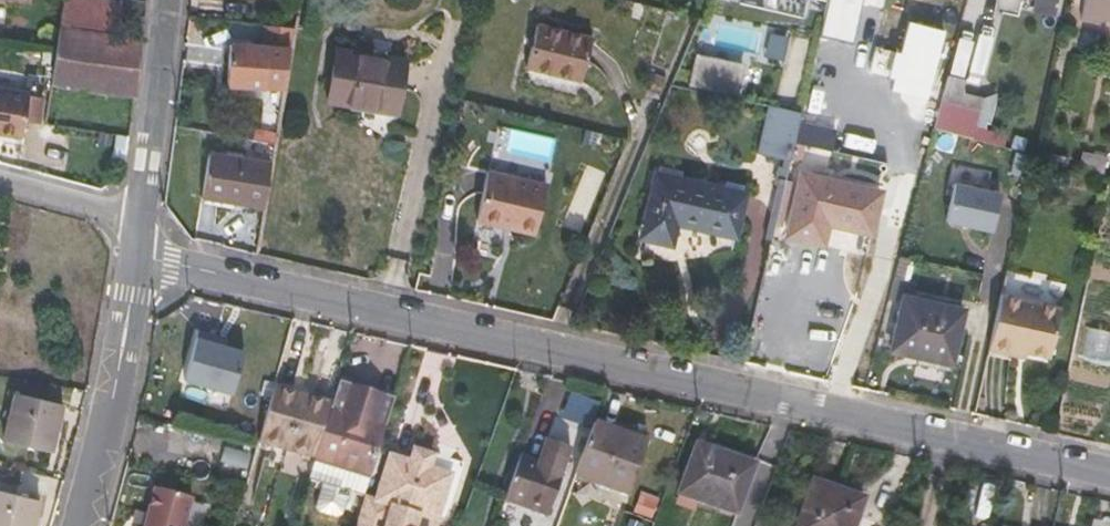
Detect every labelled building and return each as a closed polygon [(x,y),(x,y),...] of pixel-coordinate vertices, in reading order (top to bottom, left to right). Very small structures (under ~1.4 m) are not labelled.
[(117,30),(120,13),(121,3),(100,0),(63,0),(60,23),(117,30)] [(142,0),(121,0),(121,3),(120,13),(144,16),(145,1),(142,0)] [(849,21),(854,0),(826,0),(823,15),(849,21)] [(1035,11),(1059,13),(1060,0),(1036,0),(1035,11)] [(1100,14),(1109,17),(1109,0),(1084,0),(1081,15),(1098,20),(1100,14)] [(528,64),(581,78),(591,37),(537,24),(528,64)] [(132,92),(136,39),(59,27),(56,47),(51,80),(132,92)] [(227,82),(263,85),(267,47),(230,44),(227,82)] [(330,98),(397,109),(404,60),(338,50),(330,98)] [(685,89),(733,99),(740,67),(693,56),(685,89)] [(648,91),(659,93),(663,78),(651,76),(648,91)] [(0,86),(0,132),(20,135),(23,119),(37,120),(41,94),(26,92),(27,90),(0,86)] [(978,108),(942,99),(940,107),(976,117),(978,108)] [(768,107),(757,156),(789,163),(790,158),(793,146),(794,143),(797,129),(800,114),(768,107)] [(972,134),(976,117),(940,107),(936,125),(972,134)] [(800,145),(803,131),(797,129),(794,143),(800,145)] [(800,161),(803,148),(793,146),(790,158),(800,161)] [(1080,168),(1100,173),(1104,157),(1084,152),(1080,168)] [(208,153),(201,194),(265,205),(272,164),(208,153)] [(488,170),(477,219),(505,225),(507,217),(537,224),(546,183),(488,170)] [(676,221),(733,233),(742,192),(656,174),(643,235),(672,241),(676,221)] [(789,234),(866,252),(879,192),(802,174),(789,234)] [(946,218),(992,228),(1000,192),(955,181),(946,218)] [(505,225),(535,233),(537,224),(507,217),(505,225)] [(905,295),(914,257),(900,254),(890,292),(905,295)] [(1049,356),(1061,307),(1001,293),(989,349),(1011,354),(1013,349),(1025,352),(1049,356)] [(918,354),(916,361),(949,369),(964,310),(905,295),(893,347),(918,354)] [(1090,420),(1102,355),(1109,356),(1109,337),(1105,337),(1107,324),(1079,320),(1063,416),(1090,420)] [(185,376),(232,389),(244,347),(226,342),(213,338),(215,332),(199,327),(185,376)] [(213,338),(226,342),(228,335),(215,332),(213,338)] [(1011,354),(1024,357),(1025,352),(1013,349),(1011,354)] [(358,386),(340,380),(335,397),(353,402),(358,386)] [(316,455),(333,401),(275,386),(259,440),(316,455)] [(333,401),(316,455),(310,475),(324,480),(316,503),(320,508),(338,514),(344,512),(352,489),(366,494),(388,427),(371,422),(379,393),(358,386),(353,402),(335,397),(333,401)] [(5,439),(50,450),(61,403),(16,392),(5,439)] [(388,427),(396,398),(379,393),(371,422),(388,427)] [(630,493),(649,440),(595,421),(576,472),(630,493)] [(539,459),(521,452),(505,497),(546,512),(571,446),(547,437),(539,459)] [(682,493),(737,513),(755,464),(701,444),(682,493)] [(366,494),(356,525),(416,525),(421,511),(439,517),(448,488),(426,481),(430,467),(393,455),(380,498),(366,494)] [(208,472),(233,478),(237,462),(213,456),(208,472)] [(453,474),(430,467),(426,481),(448,488),(453,474)] [(624,508),(630,493),(576,472),(571,488),(624,508)] [(865,498),(817,480),(799,525),(854,525),(865,498)] [(193,499),(155,488),(145,525),(185,525),(193,499)] [(39,500),(0,490),(0,525),(32,525),(39,500)] [(439,517),(421,511),(416,525),(436,525),(439,517)]
